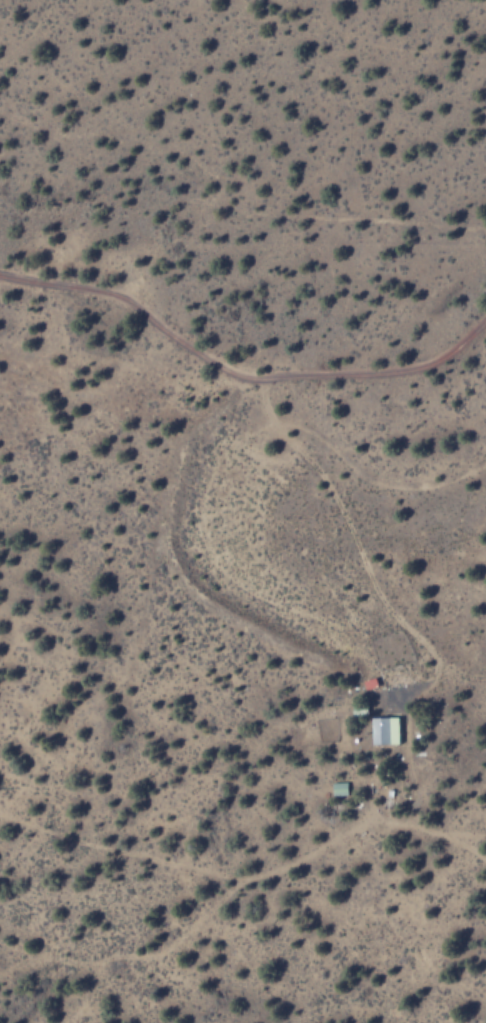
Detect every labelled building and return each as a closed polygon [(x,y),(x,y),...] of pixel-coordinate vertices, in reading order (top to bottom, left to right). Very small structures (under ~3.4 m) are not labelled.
[(377,720),(377,745),(403,744),(403,720),(377,720)] [(334,796),(349,795),(349,782),(334,783),(334,796)]
